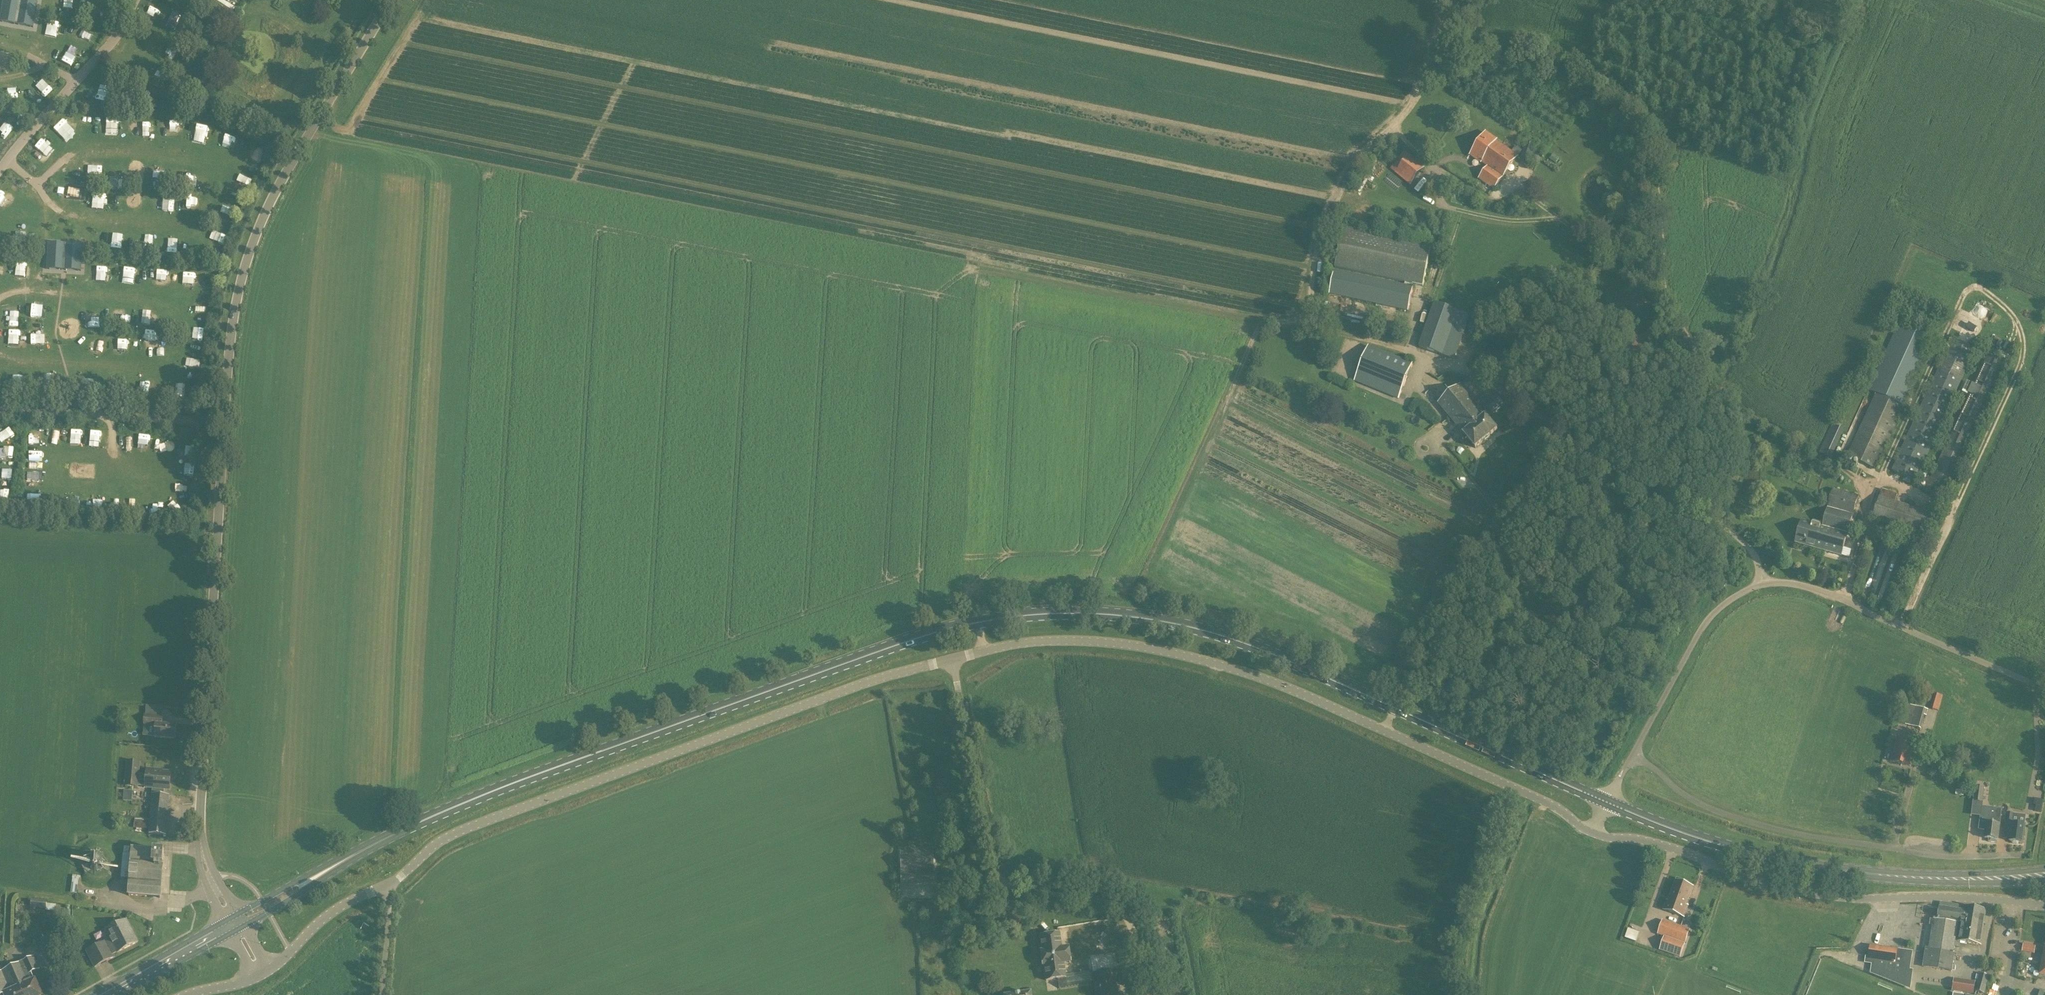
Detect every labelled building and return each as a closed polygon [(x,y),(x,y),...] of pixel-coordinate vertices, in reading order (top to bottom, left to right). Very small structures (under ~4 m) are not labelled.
[(33,28),(37,2),(24,0),(3,0),(0,21),(0,22),(33,28)] [(65,121),(57,128),(64,136),(73,128),(65,121)] [(138,133),(148,132),(147,121),(137,122),(138,133)] [(1482,163),(1485,165),(1488,160),(1487,159),(1493,150),(1495,151),(1500,144),(1496,141),(1497,141),(1486,133),(1470,156),(1481,164),(1482,163)] [(35,152),(42,159),(50,151),(43,144),(35,152)] [(263,154),(265,146),(256,144),(254,152),(263,154)] [(1488,160),(1485,165),(1488,167),(1479,179),(1494,190),(1518,156),(1500,144),(1495,151),(1493,150),(1487,159),(1488,160)] [(1405,151),(1391,169),(1411,186),(1425,167),(1405,151)] [(188,183),(189,175),(178,173),(177,181),(188,183)] [(86,196),(87,186),(77,185),(76,195),(86,196)] [(1344,228),(1335,267),(1423,286),(1431,248),(1344,228)] [(152,249),(152,239),(141,239),(141,250),(152,249)] [(47,269),(81,271),(82,245),(48,243),(47,269)] [(169,279),(170,274),(165,273),(165,271),(161,271),(161,279),(169,279)] [(1335,271),(1330,295),(1408,311),(1413,287),(1335,271)] [(188,281),(196,280),(195,272),(187,273),(188,281)] [(1470,317),(1434,303),(1419,348),(1454,361),(1470,317)] [(89,324),(99,325),(99,314),(90,313),(89,324)] [(1876,393),(1848,457),(1876,469),(1934,337),(1899,322),(1869,390),(1876,393)] [(34,335),(42,335),(42,325),(34,325),(34,335)] [(101,336),(99,346),(108,347),(110,337),(101,336)] [(1893,470),(1916,481),(1976,350),(1954,339),(1893,470)] [(1369,346),(1354,382),(1399,400),(1413,364),(1369,346)] [(1939,492),(1945,495),(1946,492),(1948,493),(2007,364),(1988,355),(1931,478),(1928,477),(1923,488),(1928,490),(1927,492),(1937,496),(1939,492)] [(201,369),(201,360),(191,359),(191,369),(201,369)] [(1464,434),(1463,435),(1476,449),(1499,431),(1488,418),(1505,405),(1498,397),(1484,408),(1486,411),(1484,413),(1461,385),(1439,404),(1464,434)] [(157,388),(145,388),(145,396),(158,396),(157,388)] [(1832,425),(1819,453),(1831,458),(1844,430),(1832,425)] [(33,438),(42,438),(41,429),(33,430),(33,438)] [(121,442),(129,443),(130,434),(122,433),(121,442)] [(141,440),(140,450),(151,451),(151,441),(141,440)] [(188,457),(197,453),(194,445),(185,448),(188,457)] [(31,467),(40,467),(40,458),(31,458),(31,467)] [(1833,489),(1821,527),(1801,521),(1795,544),(1842,557),(1848,534),(1859,496),(1833,489)] [(1872,520),(1926,538),(1933,514),(1895,502),(1897,494),(1882,489),(1880,497),(1872,520)] [(1902,719),(1901,724),(1920,729),(1924,716),(1926,716),(1928,710),(1903,703),(1899,718),(1902,719)] [(154,737),(174,739),(175,726),(162,725),(163,717),(145,715),(144,725),(155,726),(154,737)] [(1891,762),(1910,767),(1916,747),(1896,742),(1891,762)] [(138,786),(145,787),(145,788),(169,790),(171,776),(157,775),(157,773),(146,772),(146,775),(139,775),(141,762),(126,761),(124,787),(138,788),(138,786)] [(1941,766),(1930,763),(1928,772),(1938,775),(1941,766)] [(1974,802),(1982,803),(1984,787),(1975,787),(1974,802)] [(125,800),(133,801),(134,790),(125,790),(125,800)] [(148,834),(166,836),(169,796),(152,794),(148,834)] [(2035,810),(2043,812),(2044,802),(2044,801),(2038,800),(2035,810)] [(1984,839),(1989,839),(1989,842),(1997,843),(1997,841),(1998,841),(2001,812),(1984,810),(1983,819),(1987,819),(1987,823),(1986,823),(1984,839)] [(2007,813),(2005,828),(2011,829),(2009,842),(2023,844),(2026,826),(2013,824),(2015,814),(2007,813)] [(132,850),(128,896),(160,898),(164,852),(132,850)] [(932,853),(900,854),(901,874),(933,873),(932,853)] [(105,861),(101,856),(94,856),(88,862),(91,870),(97,872),(104,869),(105,861)] [(1675,881),(1672,891),(1682,895),(1683,894),(1690,896),(1693,887),(1675,881)] [(1682,895),(1672,891),(1669,900),(1667,900),(1663,910),(1684,918),(1688,906),(1686,906),(1690,896),(1683,894),(1682,895)] [(47,901),(31,899),(30,907),(46,908),(47,901)] [(1933,926),(1930,949),(1926,949),(1923,967),(1952,972),(1955,953),(1953,953),(1958,924),(1961,925),(1958,942),(1981,945),(1986,911),(1963,907),(1963,906),(1940,905),(1937,921),(1931,920),(1930,926),(1933,926)] [(110,939),(85,951),(94,969),(115,957),(114,955),(118,953),(138,942),(126,920),(106,931),(110,939)] [(1659,950),(1667,953),(1677,926),(1663,921),(1658,935),(1664,937),(1659,950)] [(1677,926),(1667,953),(1680,958),(1685,944),(1690,931),(1677,926)] [(1638,942),(1641,932),(1630,929),(1627,938),(1638,942)] [(22,944),(22,930),(13,930),(13,944),(22,944)] [(59,941),(61,941),(63,943),(63,946),(64,946),(69,946),(70,930),(60,930),(59,939),(59,941)] [(1058,933),(1039,936),(1045,982),(1065,979),(1063,960),(1068,959),(1067,949),(1061,950),(1058,933)] [(2022,952),(2034,954),(2035,946),(2023,944),(2022,952)] [(1865,964),(1876,965),(1875,970),(1886,972),(1886,978),(1908,981),(1913,952),(1897,950),(1871,946),(1869,957),(1866,956),(1865,964)] [(0,972),(10,993),(20,989),(22,994),(41,994),(35,980),(35,981),(31,973),(40,969),(34,956),(0,972)] [(1114,970),(1092,973),(1095,994),(1117,994),(1114,970)] [(0,972),(0,994),(4,994),(22,994),(20,989),(10,993),(0,972)] [(1980,974),(1975,991),(1984,993),(1989,976),(1980,974)] [(1954,978),(1952,991),(1973,994),(1975,981),(1954,978)]
